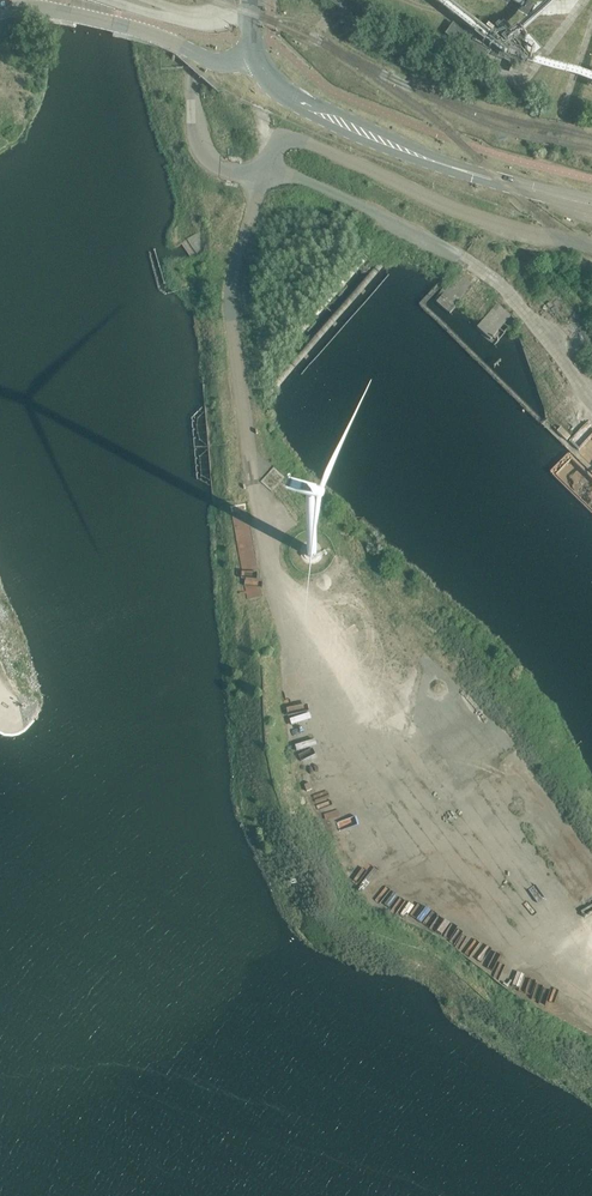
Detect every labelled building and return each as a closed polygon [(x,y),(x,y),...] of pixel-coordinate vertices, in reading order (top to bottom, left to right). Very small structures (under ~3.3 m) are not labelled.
[(497,303),(476,328),(490,340),(491,340),(494,343),(510,324),(513,326),(517,321),(497,303)] [(233,520),(248,519),(247,503),(232,504),(233,520)] [(307,551),(307,552),(307,553),(307,554),(307,555),(308,556),(309,557),(310,557),(311,557),(312,557),(313,557),(314,557),(315,556),(316,555),(316,554),(316,553),(316,552),(316,551),(316,550),(315,549),(314,548),(313,548),(312,548),(311,548),(310,548),(309,548),(308,549),(307,550),(307,551)] [(248,559),(248,550),(242,550),(243,588),(259,588),(258,558),(248,559)]
